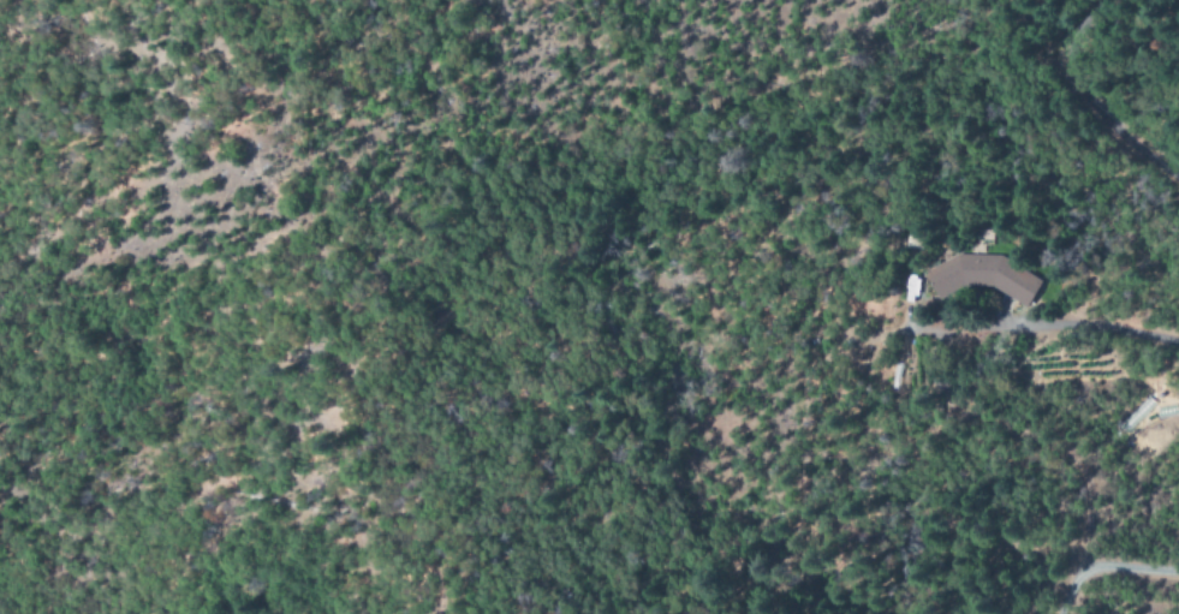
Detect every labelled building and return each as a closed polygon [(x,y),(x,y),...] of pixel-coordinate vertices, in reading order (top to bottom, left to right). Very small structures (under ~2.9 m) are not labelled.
[(999,256),(965,255),(927,270),(938,295),(947,295),(969,286),(992,287),(1023,305),(1032,305),(1045,282),(999,256)]
